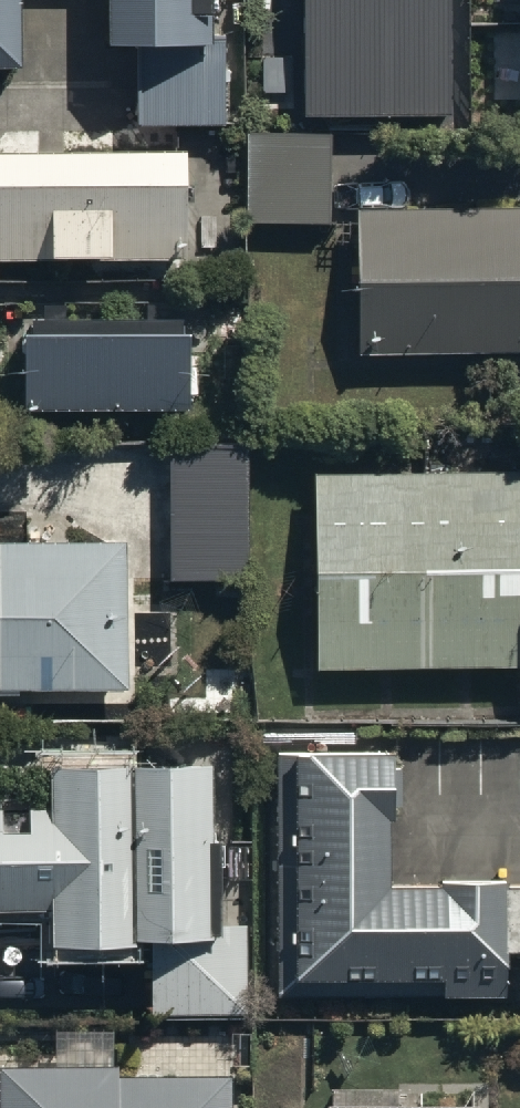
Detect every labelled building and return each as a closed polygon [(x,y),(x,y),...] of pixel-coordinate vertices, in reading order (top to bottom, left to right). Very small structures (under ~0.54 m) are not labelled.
[(21,63),(21,0),(0,0),(0,63),(21,63)] [(109,28),(139,28),(139,116),(225,116),(225,27),(208,27),(208,0),(109,0),(109,28)] [(441,0),(295,0),(296,112),(442,111),(441,0)] [(330,129),(245,129),(245,215),(330,216),(330,129)] [(0,138),(0,254),(188,253),(187,136),(0,138)] [(352,198),(354,348),(519,346),(519,195),(352,198)] [(187,311),(25,313),(26,399),(188,398),(187,311)] [(246,575),(243,442),(166,444),(169,577),(246,575)] [(308,460),(309,664),(519,663),(519,707),(519,459),(308,460)] [(0,533),(0,689),(21,689),(21,680),(123,680),(123,533),(0,533)] [(275,743),(276,984),(503,983),(502,939),(519,939),(519,870),(499,871),(499,862),(437,862),(437,869),(384,869),(384,806),(391,806),(391,739),(275,739),(275,743)] [(54,897),(54,929),(152,929),(152,1006),(245,1006),(245,914),(218,914),(218,826),(208,826),(209,748),(50,747),(50,798),(29,798),(29,814),(3,813),(3,795),(0,795),(0,897),(54,897)] [(0,1067),(0,1107),(235,1107),(235,1077),(120,1077),(120,1067),(0,1067)]
